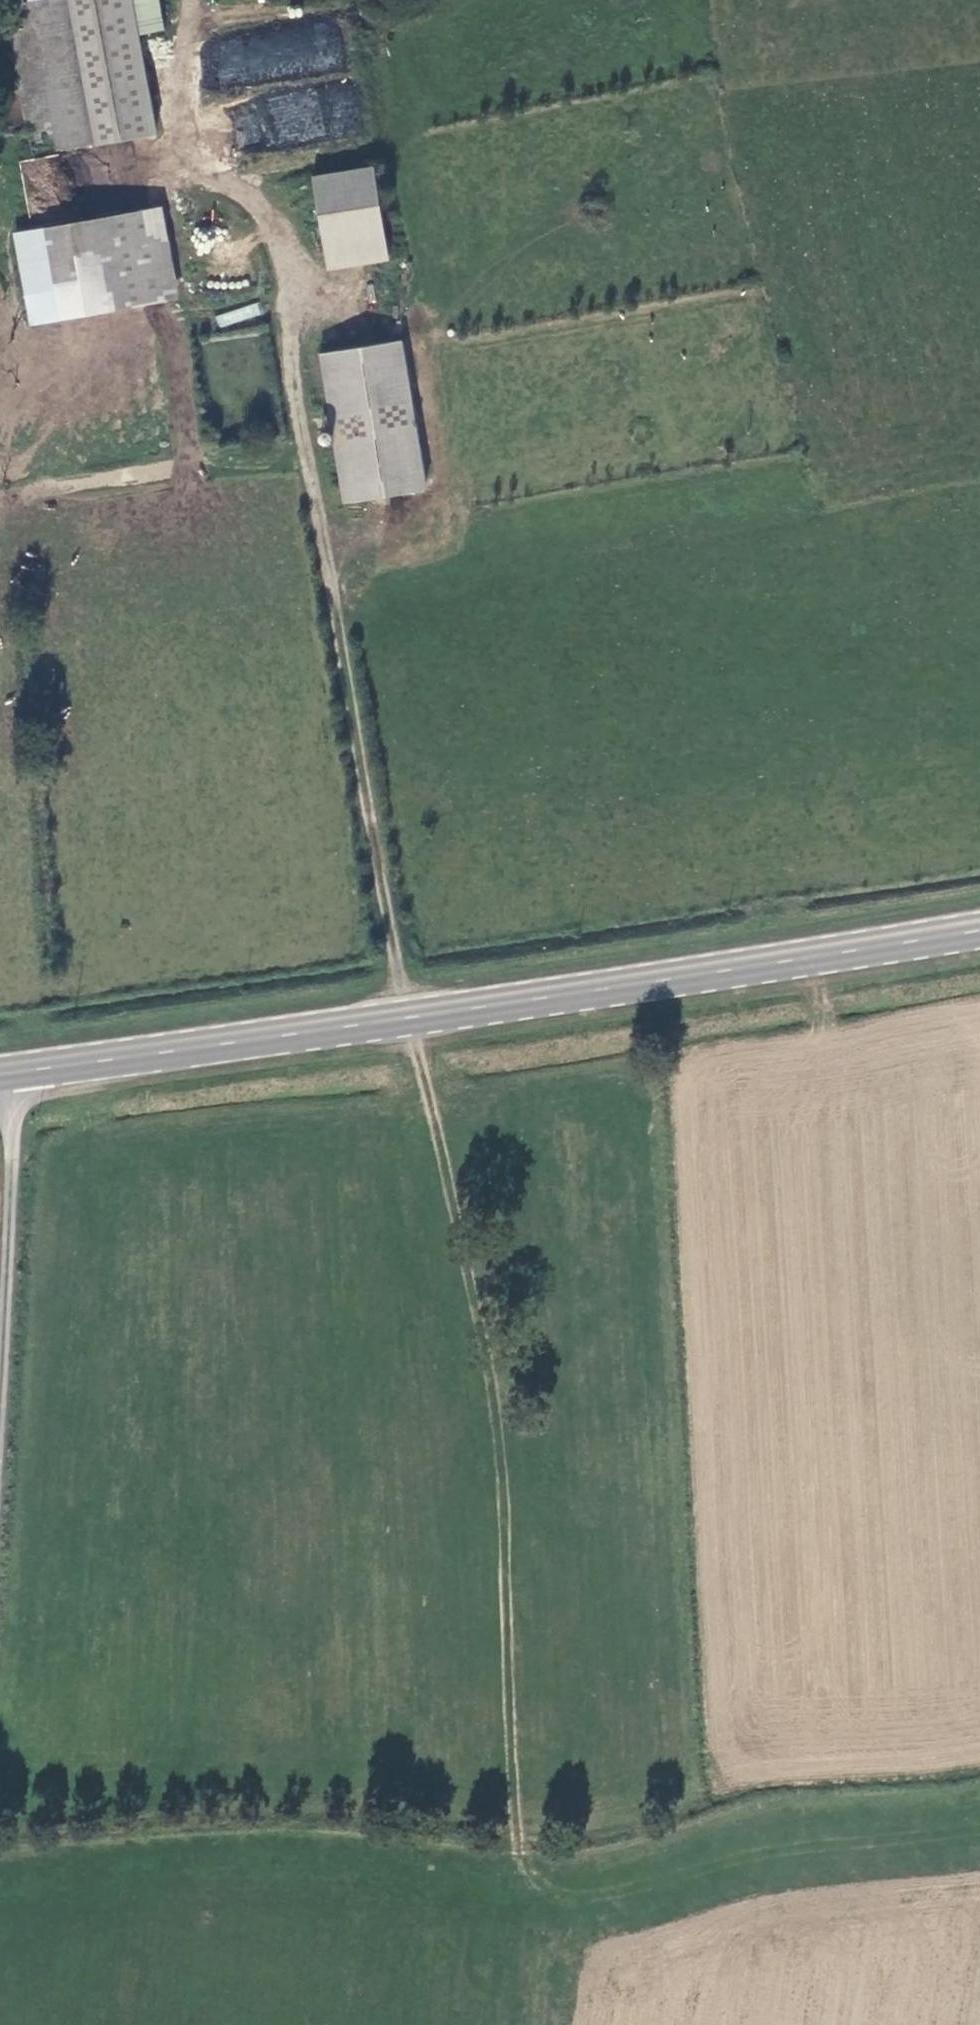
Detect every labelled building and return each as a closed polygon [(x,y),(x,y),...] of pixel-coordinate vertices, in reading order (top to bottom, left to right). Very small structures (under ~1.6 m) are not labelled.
[(78,0),(27,0),(32,33),(5,37),(12,85),(40,81),(51,155),(101,147),(78,0)] [(150,0),(78,0),(101,147),(151,139),(134,38),(155,37),(150,0)] [(23,158),(51,155),(40,81),(12,85),(23,158)] [(383,245),(370,170),(310,180),(322,254),(383,245)] [(28,325),(162,302),(146,212),(12,235),(28,325)] [(318,356),(342,505),(423,492),(398,343),(318,356)]
